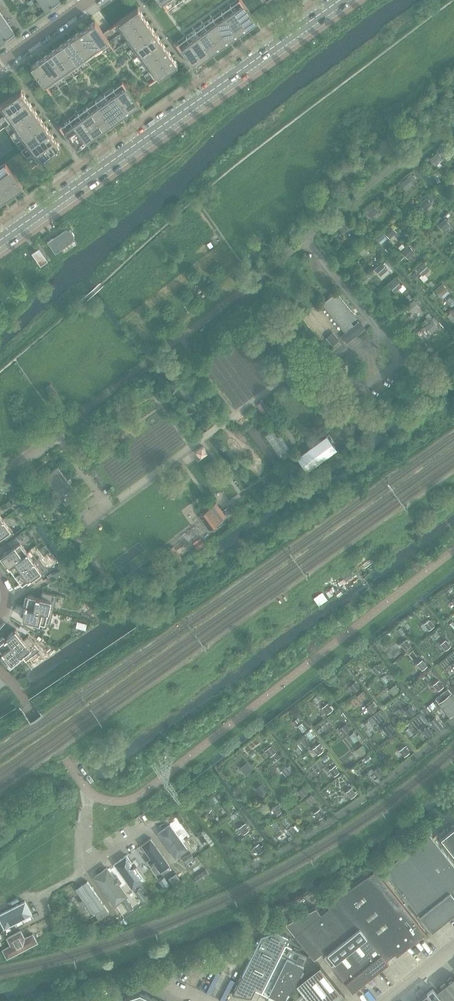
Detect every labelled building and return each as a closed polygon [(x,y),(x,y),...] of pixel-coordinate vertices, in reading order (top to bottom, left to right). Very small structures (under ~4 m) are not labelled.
[(46,9),(47,9),(52,6),(60,0),(40,0),(46,9)] [(168,11),(169,12),(170,12),(187,0),(160,0),(168,11)] [(245,5),(241,0),(236,0),(230,4),(234,10),(247,28),(257,21),(245,5)] [(247,28),(234,10),(230,4),(221,10),(225,16),(238,34),(247,28)] [(112,50),(114,49),(115,48),(121,44),(126,50),(132,58),(142,73),(147,80),(149,82),(149,83),(177,64),(138,7),(109,28),(110,28),(103,32),(95,20),(31,66),(45,86),(51,94),(52,93),(58,88),(66,83),(74,77),(81,72),(89,66),(96,61),(105,55),(112,50)] [(238,34),(225,16),(221,10),(212,16),(216,22),(229,40),(238,34)] [(229,40),(216,22),(212,16),(204,23),(208,28),(221,47),(229,40)] [(11,28),(7,22),(0,27),(0,41),(1,42),(1,41),(6,38),(14,32),(11,28)] [(221,47),(208,28),(204,23),(195,29),(199,34),(212,53),(221,47)] [(212,53),(199,34),(195,29),(186,35),(190,41),(203,59),(212,53)] [(203,59),(190,41),(186,35),(177,41),(176,42),(194,66),(203,59)] [(135,97),(128,87),(123,80),(122,80),(120,82),(113,87),(117,92),(130,111),(140,104),(135,97)] [(130,111),(117,92),(113,87),(104,93),(108,98),(121,117),(130,111)] [(5,126),(22,151),(32,165),(32,166),(42,159),(61,146),(21,90),(0,105),(0,129),(5,126)] [(121,117),(108,98),(104,93),(102,95),(96,99),(99,105),(112,123),(121,117)] [(112,123),(99,105),(96,99),(87,105),(91,111),(104,129),(112,123)] [(104,129),(91,111),(87,105),(78,112),(82,117),(95,136),(104,129)] [(95,136),(82,117),(78,112),(75,113),(69,118),(73,123),(86,142),(95,136)] [(86,142),(73,123),(69,118),(67,120),(61,124),(60,124),(59,124),(77,149),(86,142)] [(438,151),(430,158),(437,164),(444,158),(438,151)] [(10,168),(6,163),(5,163),(0,167),(0,175),(13,193),(23,187),(10,168)] [(411,172),(400,182),(407,190),(418,180),(411,172)] [(444,180),(450,189),(453,186),(453,173),(444,180)] [(0,175),(0,193),(4,200),(13,193),(0,175)] [(372,203),(365,210),(371,217),(379,210),(372,203)] [(445,217),(438,223),(444,230),(451,224),(445,217)] [(346,222),(339,228),(346,236),(353,229),(346,222)] [(391,224),(384,231),(390,237),(397,231),(391,224)] [(61,248),(71,241),(64,231),(54,238),(53,238),(47,242),(55,253),(61,249),(61,248)] [(394,234),(383,242),(389,251),(401,243),(394,234)] [(409,245),(402,251),(408,258),(415,251),(409,245)] [(48,260),(39,248),(32,253),(41,266),(48,260)] [(382,262),(375,269),(381,275),(388,269),(382,262)] [(396,279),(389,285),(395,292),(402,285),(396,279)] [(443,283),(435,289),(442,296),(449,290),(443,283)] [(357,318),(336,292),(322,303),(344,331),(352,325),(351,322),(357,318)] [(414,299),(407,305),(413,312),(420,306),(414,299)] [(432,319),(425,326),(431,333),(438,326),(432,319)] [(346,343),(365,328),(360,321),(341,337),(346,343)] [(340,340),(333,332),(326,337),(333,346),(340,340)] [(348,351),(340,342),(331,349),(339,358),(348,351)] [(271,411),(263,400),(257,405),(264,415),(271,411)] [(276,428),(266,435),(283,459),(293,452),(276,428)] [(302,454),(310,465),(335,446),(333,444),(327,436),(320,441),(302,454)] [(208,453),(202,445),(195,450),(200,458),(208,453)] [(81,498),(71,484),(58,466),(43,477),(66,509),(81,498)] [(226,517),(222,511),(216,503),(199,515),(209,529),(226,517)] [(78,516),(88,509),(85,504),(75,511),(78,516)] [(0,521),(0,536),(2,534),(5,540),(14,533),(3,518),(0,521)] [(2,556),(0,558),(6,565),(8,564),(8,565),(27,551),(16,536),(8,543),(11,548),(1,555),(2,556)] [(27,551),(8,565),(15,574),(34,560),(27,551)] [(34,560),(15,574),(22,584),(32,576),(36,581),(45,575),(34,560)] [(26,595),(24,604),(26,605),(53,612),(57,595),(42,591),(41,597),(28,594),(28,596),(26,595)] [(26,605),(23,618),(35,621),(33,627),(44,629),(45,623),(50,624),(53,612),(26,605)] [(429,619),(424,623),(429,629),(434,626),(429,619)] [(16,629),(6,637),(21,655),(35,643),(28,635),(23,639),(16,629)] [(0,639),(0,648),(5,654),(0,658),(6,666),(21,655),(6,637),(5,637),(4,636),(0,639)] [(406,649),(411,645),(406,639),(401,643),(406,649)] [(446,650),(450,646),(445,640),(441,643),(446,650)] [(427,666),(422,659),(417,663),(422,670),(427,666)] [(382,670),(377,664),(372,668),(377,674),(382,670)] [(438,680),(433,684),(438,690),(443,686),(438,680)] [(355,681),(349,686),(355,692),(360,688),(355,681)] [(389,689),(394,695),(399,691),(394,685),(389,689)] [(453,714),(453,697),(448,689),(436,699),(450,717),(453,714)] [(327,714),(332,710),(327,703),(322,707),(327,714)] [(371,713),(376,709),(371,703),(366,707),(371,713)] [(416,712),(411,706),(405,710),(411,717),(416,712)] [(435,718),(430,722),(438,732),(443,728),(435,718)] [(344,735),(349,731),(344,724),(339,728),(344,735)] [(388,735),(393,731),(388,724),(382,728),(388,735)] [(432,733),(427,726),(422,730),(427,737),(432,733)] [(318,744),(313,748),(318,755),(323,751),(318,744)] [(275,752),(270,746),(265,750),(270,756),(275,752)] [(356,750),(361,756),(366,752),(361,746),(356,750)] [(400,750),(405,756),(410,752),(405,746),(400,750)] [(245,774),(250,770),(245,764),(240,768),(245,774)] [(286,766),(281,771),(286,777),(292,773),(286,766)] [(339,772),(334,766),(329,770),(334,776),(339,772)] [(373,771),(378,778),(383,774),(378,767),(373,771)] [(208,788),(212,795),(218,791),(213,784),(208,788)] [(256,789),(261,795),(266,791),(261,785),(256,789)] [(297,791),(302,797),(307,793),(302,787),(297,791)] [(351,788),(346,792),(351,798),(356,794),(351,788)] [(223,808),(228,815),(233,811),(228,804),(223,808)] [(277,805),(272,809),(277,816),(282,812),(277,805)] [(314,813),(319,819),(324,815),(319,808),(314,813)] [(0,813),(0,828),(10,822),(3,812),(0,813)] [(186,849),(168,825),(157,834),(174,857),(186,849)] [(248,831),(243,825),(238,828),(243,835),(248,831)] [(298,832),(293,825),(288,829),(293,836),(298,832)] [(441,837),(453,853),(453,826),(441,837)] [(205,828),(201,831),(211,846),(215,843),(205,828)] [(429,833),(384,869),(432,930),(453,912),(453,864),(429,833)] [(167,863),(149,839),(141,845),(159,869),(167,863)] [(258,844),(253,847),(258,854),(263,850),(258,844)] [(186,863),(194,857),(191,852),(183,858),(186,863)] [(142,880),(125,856),(113,864),(131,888),(142,880)] [(125,895),(105,868),(94,875),(113,903),(125,895)] [(426,931),(421,925),(376,868),(326,902),(329,906),(344,924),(351,933),(360,926),(367,934),(389,961),(387,959),(396,951),(398,954),(426,931)] [(197,883),(210,874),(206,869),(193,878),(197,883)] [(165,877),(159,881),(165,888),(170,885),(165,877)] [(86,881),(73,890),(90,914),(102,905),(86,881)] [(142,902),(148,898),(141,888),(135,892),(142,902)] [(128,911),(134,908),(127,898),(121,901),(128,911)] [(3,929),(30,915),(23,902),(0,914),(0,923),(3,929)] [(99,919),(109,912),(104,905),(94,912),(99,919)] [(316,907),(286,923),(295,934),(314,958),(322,952),(324,954),(351,933),(344,924),(329,906),(321,913),(316,907)] [(349,949),(367,934),(360,926),(351,933),(324,954),(331,963),(349,949)] [(84,941),(96,932),(93,928),(89,931),(81,937),(84,941)] [(1,950),(6,959),(36,943),(34,940),(31,934),(23,938),(19,930),(4,938),(9,945),(1,950)] [(286,944),(290,937),(276,931),(261,935),(233,994),(251,997),(256,989),(262,992),(286,943),(286,944)] [(371,976),(389,961),(367,934),(349,949),(371,976)] [(286,944),(286,943),(262,992),(268,996),(266,1000),(270,1000),(286,1000),(309,955),(286,944)] [(353,990),(371,976),(349,949),(331,963),(353,990)] [(345,997),(320,965),(297,984),(304,992),(293,1000),(340,1000),(339,1000),(345,997)] [(438,989),(447,1000),(453,1000),(453,976),(438,989)] [(436,991),(433,987),(416,1000),(424,1000),(436,991)] [(424,1000),(444,1000),(436,991),(424,1000)] [(143,995),(137,992),(126,996),(124,1000),(151,1000),(153,998),(144,993),(143,995)]
